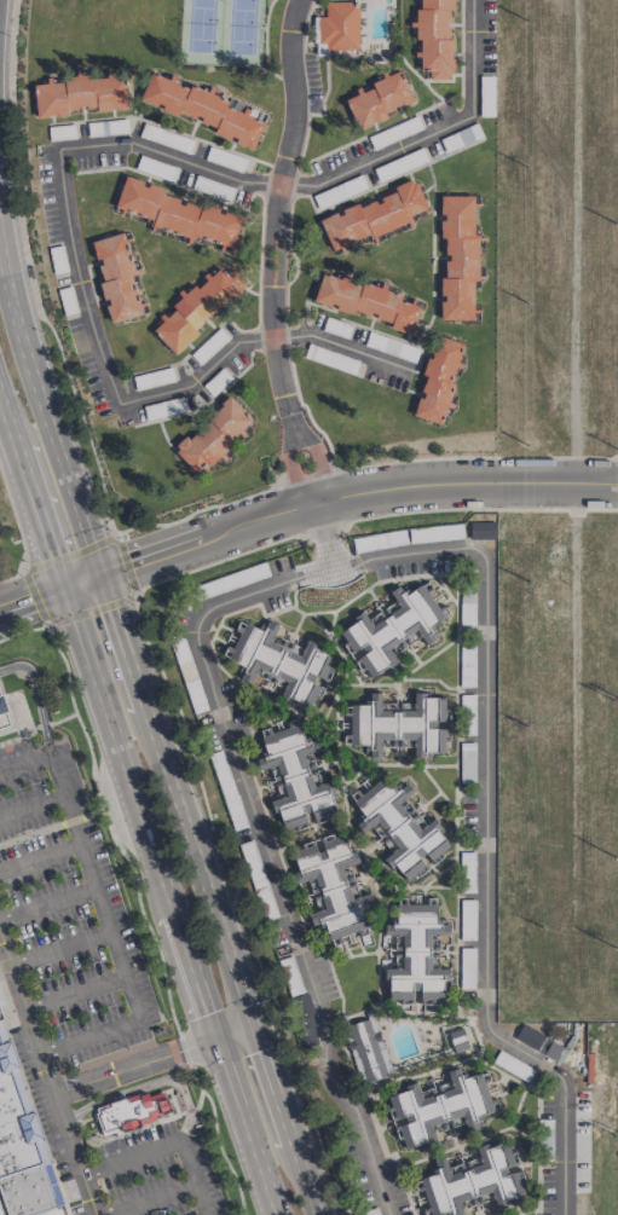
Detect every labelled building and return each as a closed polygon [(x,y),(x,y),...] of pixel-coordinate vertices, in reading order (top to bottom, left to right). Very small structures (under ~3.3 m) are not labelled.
[(420,9),(415,10),(416,24),(415,24),(416,39),(420,39),(420,55),(420,69),(429,69),(429,81),(453,80),(452,39),(449,39),(448,11),(454,11),(453,0),(420,0),(420,9)] [(318,49),(358,49),(358,2),(326,2),(326,17),(318,17),(318,49)] [(346,99),(357,127),(414,103),(400,70),(384,77),(386,79),(359,91),(360,93),(346,99)] [(254,149),(264,122),(245,115),(245,114),(227,107),(229,101),(210,94),(172,80),(171,81),(150,73),(140,101),(179,116),(180,113),(216,127),(213,133),(254,149)] [(36,118),(69,116),(69,109),(96,107),(96,111),(127,109),(125,75),(46,79),(46,84),(34,85),(36,118)] [(115,206),(153,220),(152,224),(220,248),(220,249),(230,252),(242,218),(225,212),(224,215),(165,194),(166,191),(126,176),(115,206)] [(331,249),(370,235),(372,238),(411,224),(408,216),(426,210),(414,179),(394,186),(396,192),(381,197),(381,200),(360,208),(358,203),(340,210),(341,212),(320,219),(331,249)] [(473,196),(440,196),(440,215),(441,215),(441,239),(445,239),(445,258),(444,258),(444,277),(440,277),(440,295),(441,295),(441,320),(474,320),(473,280),(479,280),(478,235),(474,235),(473,196)] [(111,323),(142,315),(132,273),(134,273),(124,233),(91,241),(96,262),(97,262),(103,283),(99,284),(103,300),(105,299),(111,323)] [(172,353),(242,291),(221,267),(209,277),(207,276),(184,297),(184,298),(161,318),(163,320),(152,330),(172,353)] [(313,302),(353,314),(354,311),(391,322),(389,328),(411,335),(420,305),(411,302),(412,301),(382,292),(382,291),(322,272),(313,302)] [(441,424),(447,405),(448,405),(454,383),(450,382),(455,367),(458,368),(465,344),(435,335),(425,376),(414,417),(441,424)] [(220,456),(222,459),(247,435),(242,429),(251,420),(230,398),(174,450),(199,476),(220,456)] [(370,677),(398,664),(394,654),(404,645),(421,638),(427,645),(438,636),(433,626),(437,623),(448,613),(444,604),(436,607),(433,600),(426,592),(423,585),(407,592),(401,585),(390,590),(398,607),(383,620),(373,624),(362,612),(341,630),(339,631),(350,654),(370,677)] [(314,707),(334,667),(335,656),(307,642),(298,648),(296,647),(280,639),(275,639),(277,625),(275,624),(262,622),(259,629),(247,623),(238,622),(235,643),(232,648),(226,647),(222,656),(240,664),(238,678),(250,684),(255,675),(282,688),(281,697),(289,701),(299,703),(307,706),(314,707)] [(445,755),(444,724),(449,724),(449,698),(426,698),(426,693),(414,693),(414,706),(381,706),(381,692),(369,693),(369,703),(350,703),(350,745),(365,745),(365,756),(381,756),(381,746),(413,746),(413,755),(445,755)] [(11,725),(0,729),(0,694),(2,693),(7,711),(6,711),(11,725)] [(334,815),(334,791),(330,782),(323,782),(308,752),(319,752),(319,740),(307,741),(296,718),(287,722),(287,726),(281,729),(262,729),(262,757),(255,760),(259,769),(269,769),(277,785),(277,799),(270,802),(285,831),(292,828),(306,827),(314,819),(314,825),(334,815)] [(403,878),(448,856),(447,846),(436,819),(419,826),(418,817),(413,817),(405,798),(412,795),(408,784),(396,785),(388,788),(375,786),(358,793),(355,793),(357,806),(358,810),(360,832),(361,833),(376,826),(389,856),(397,865),(403,878)] [(294,852),(296,871),(295,872),(297,883),(306,881),(314,895),(317,912),(309,913),(310,916),(316,928),(326,927),(327,935),(333,945),(342,943),(341,935),(358,933),(359,936),(368,934),(365,912),(373,907),(371,894),(360,895),(355,887),(354,878),(348,868),(358,862),(342,835),(316,839),(294,852)] [(444,1002),(444,983),(449,983),(449,969),(434,969),(434,936),(449,936),(449,921),(437,920),(437,905),(395,904),(395,924),(384,924),(384,937),(395,937),(395,969),(387,969),(387,1002),(413,1002),(413,992),(420,992),(420,1002),(444,1002)] [(18,1066),(10,1041),(7,1041),(0,1019),(0,1073),(18,1066)] [(388,1076),(369,1019),(343,1027),(361,1084),(388,1076)] [(455,1053),(473,1047),(466,1026),(448,1032),(455,1053)] [(34,1112),(18,1066),(0,1073),(0,1124),(34,1112)] [(388,1097),(389,1099),(389,1111),(397,1135),(404,1143),(405,1149),(434,1140),(433,1126),(436,1125),(455,1125),(462,1118),(467,1132),(477,1129),(482,1124),(480,1116),(493,1112),(492,1100),(488,1095),(484,1080),(489,1075),(463,1075),(457,1068),(447,1071),(450,1082),(440,1085),(436,1088),(429,1088),(420,1091),(416,1079),(401,1092),(388,1097)] [(89,1109),(166,1084),(177,1118),(100,1142),(89,1109)] [(48,1159),(0,1177),(0,1124),(34,1112),(51,1159),(48,1159)] [(507,1138),(477,1149),(479,1157),(465,1162),(466,1165),(457,1169),(458,1171),(451,1174),(445,1158),(432,1162),(436,1174),(413,1182),(417,1192),(420,1191),(429,1214),(438,1214),(446,1212),(447,1214),(464,1214),(462,1208),(493,1197),(496,1206),(528,1195),(507,1138)] [(59,1205),(32,1214),(9,1214),(0,1192),(0,1177),(48,1159),(64,1204),(59,1205)] [(59,1205),(63,1214),(32,1214),(59,1205)]
